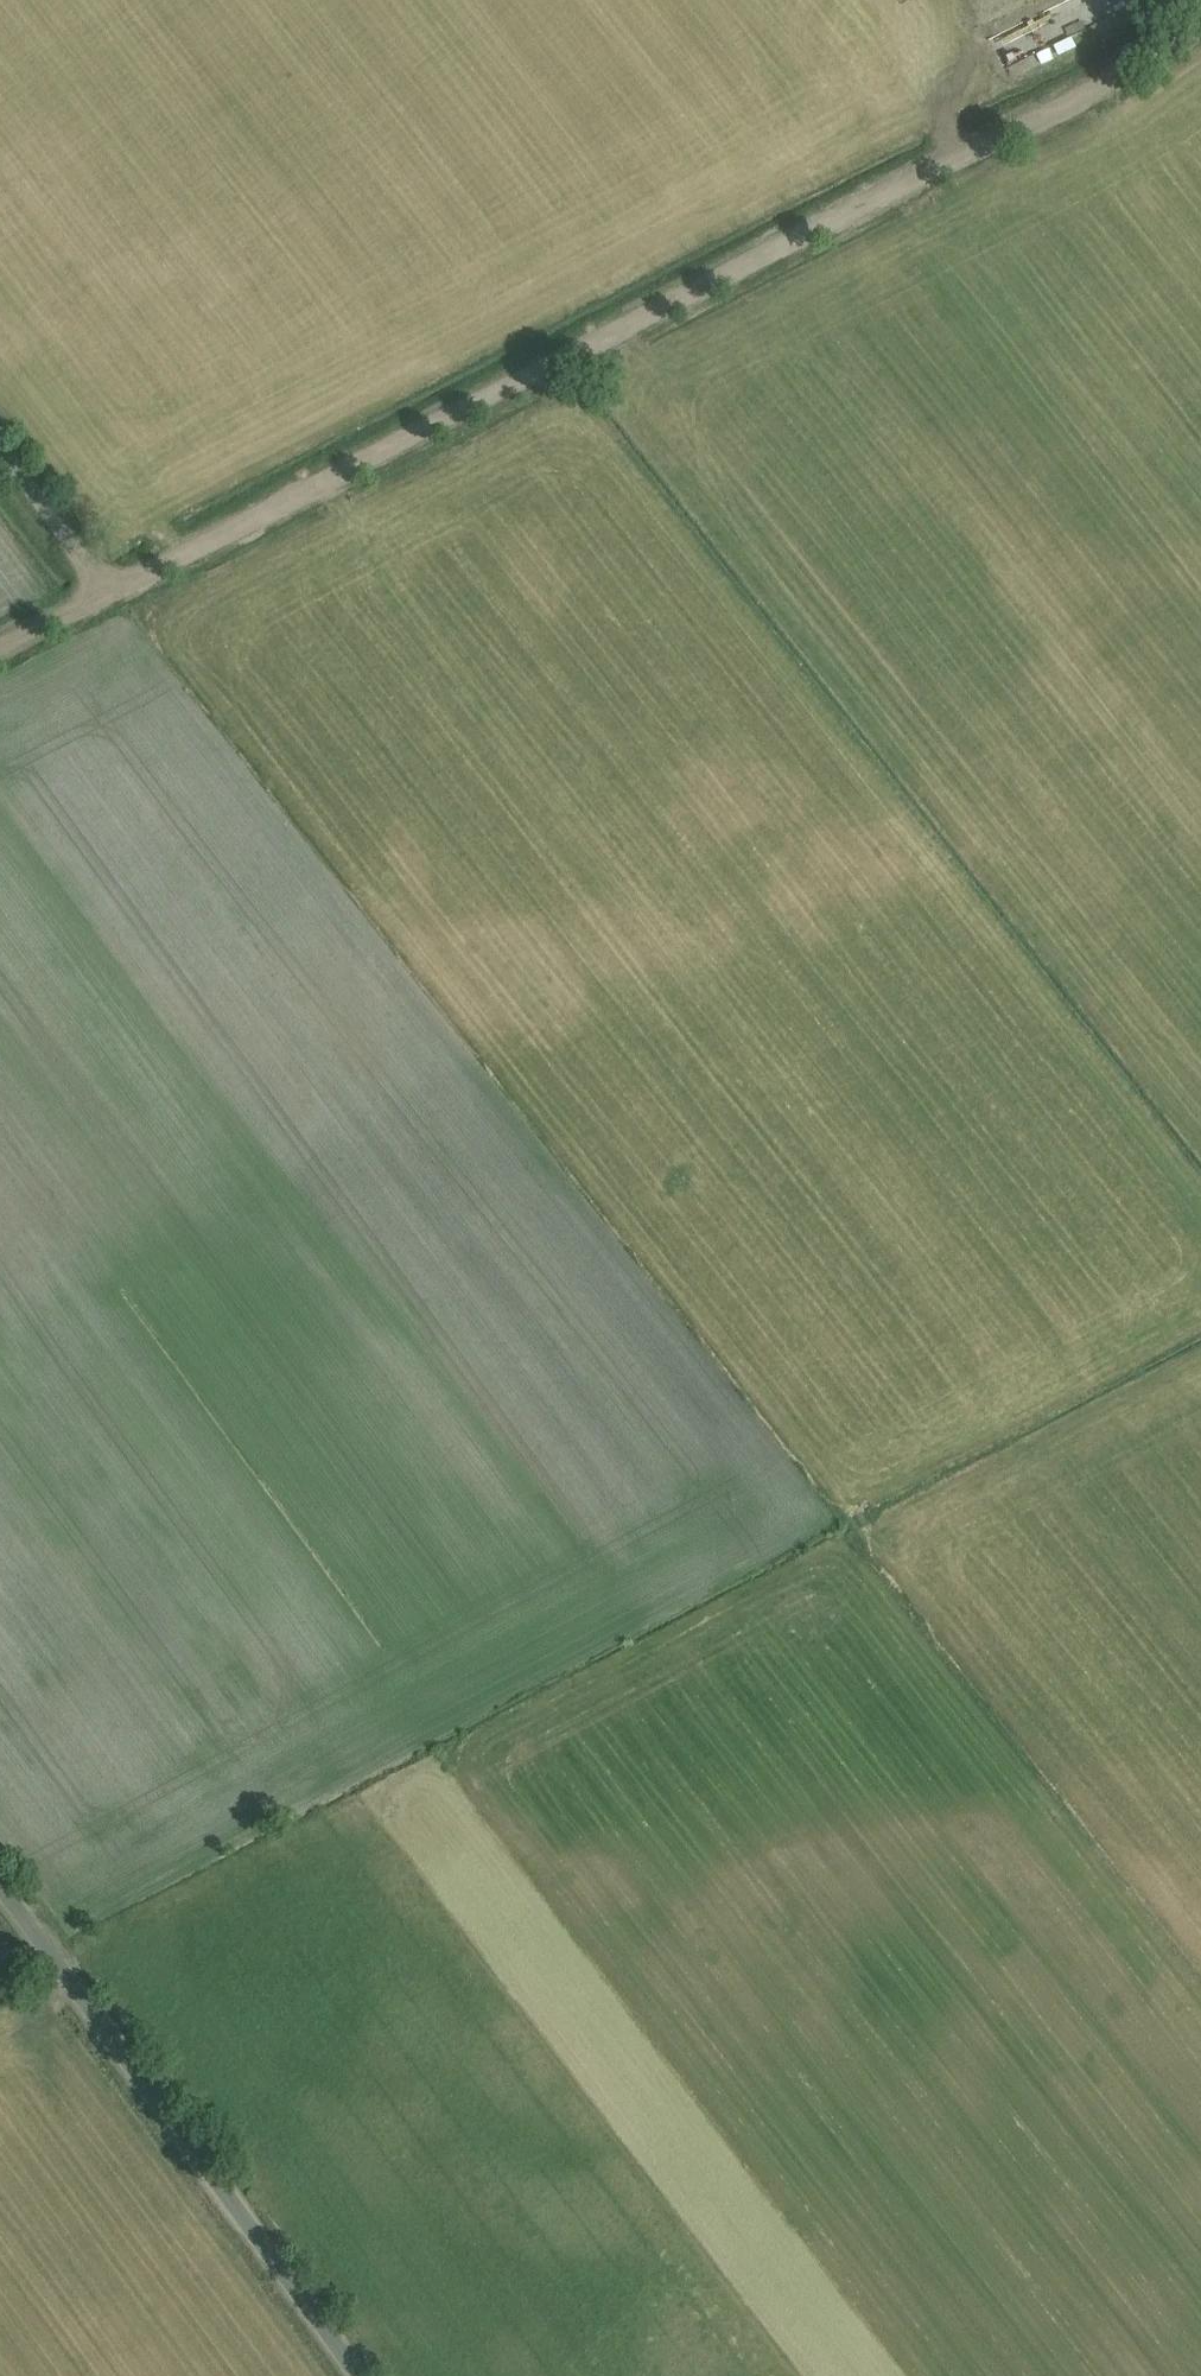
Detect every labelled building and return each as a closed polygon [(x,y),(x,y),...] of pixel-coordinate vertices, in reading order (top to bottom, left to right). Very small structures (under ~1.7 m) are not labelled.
[(866,229),(889,214),(883,206),(860,221),(866,229)]
